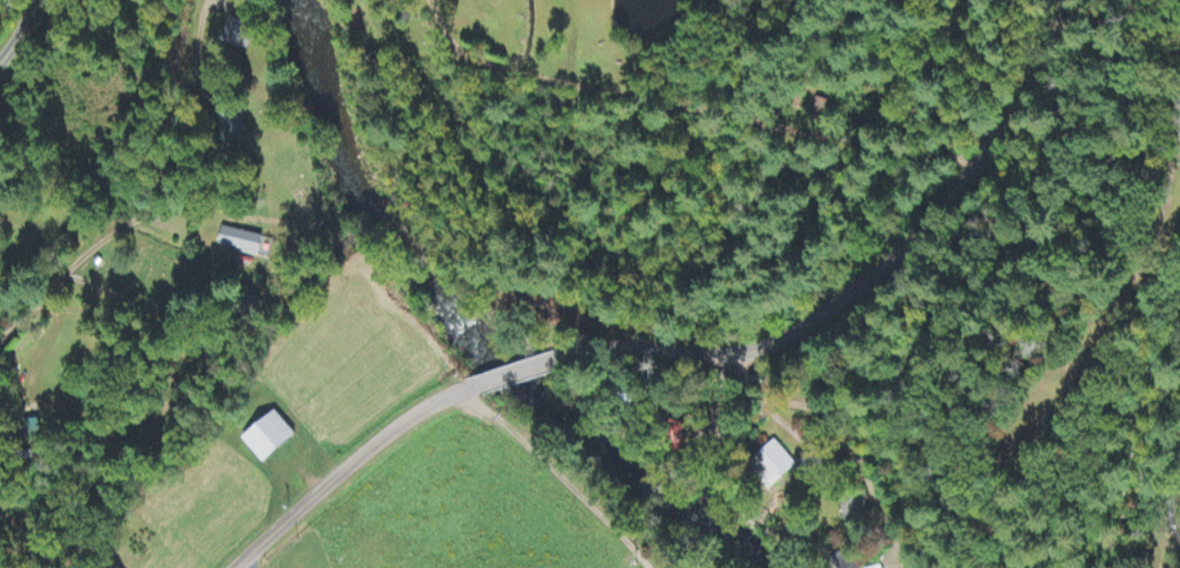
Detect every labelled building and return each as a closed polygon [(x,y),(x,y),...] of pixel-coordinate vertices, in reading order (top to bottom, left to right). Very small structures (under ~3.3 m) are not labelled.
[(222,43),(248,51),(256,25),(231,17),(222,43)] [(264,256),(267,236),(224,231),(222,252),(264,256)] [(271,469),(302,435),(277,412),(246,445),(271,469)]
